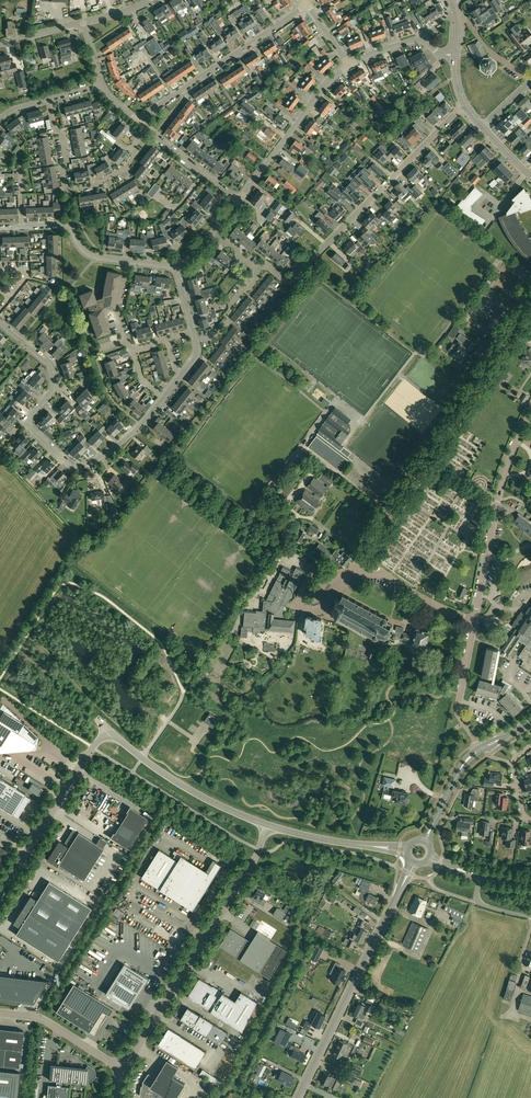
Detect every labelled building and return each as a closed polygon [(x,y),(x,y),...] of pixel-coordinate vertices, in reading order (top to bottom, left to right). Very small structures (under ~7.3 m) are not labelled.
[(170,2),(171,2),(177,11),(181,8),(176,0),(171,0),(172,1),(170,2)] [(181,8),(182,10),(187,7),(184,3),(185,3),(183,0),(176,0),(181,8)] [(489,2),(495,12),(502,9),(499,5),(496,0),(492,0),(489,2)] [(240,1),(227,9),(230,15),(238,9),(241,7),(243,6),(240,1)] [(530,5),(530,2),(530,1),(523,6),(525,9),(530,5)] [(244,2),(242,3),(244,6),(249,13),(251,12),(251,11),(244,2)] [(433,2),(416,14),(423,25),(424,24),(425,24),(428,22),(428,21),(440,14),(443,12),(443,11),(444,10),(444,9),(440,3),(439,2),(439,3),(436,4),(435,4),(433,2)] [(480,7),(471,12),(474,17),(473,17),(477,24),(478,23),(480,22),(482,26),(486,24),(488,27),(495,23),(493,20),(498,17),(495,12),(491,14),(485,5),(483,2),(479,4),(481,7),(480,7)] [(166,4),(160,8),(167,18),(174,13),(175,13),(171,8),(169,9),(166,4)] [(259,5),(251,11),(251,12),(253,13),(255,12),(261,21),(267,17),(261,7),(259,5)] [(187,8),(194,18),(197,16),(196,15),(190,6),(187,8)] [(328,10),(326,12),(330,17),(337,13),(333,7),(332,6),(327,9),(328,10)] [(17,8),(16,16),(25,17),(26,9),(17,8)] [(160,8),(154,11),(159,19),(160,20),(161,22),(167,18),(160,8)] [(233,13),(230,15),(231,16),(231,17),(236,24),(239,22),(235,16),(233,13)] [(337,13),(330,17),(334,23),(336,22),(337,23),(341,20),(341,19),(339,16),(337,13)] [(247,16),(244,18),(246,20),(251,28),(254,26),(254,28),(258,25),(257,24),(253,17),(251,15),(248,17),(247,16)] [(390,16),(386,17),(390,29),(395,27),(395,28),(396,32),(403,29),(400,20),(396,21),(395,19),(392,20),(390,16)] [(404,19),(400,20),(403,29),(411,26),(409,20),(408,19),(407,16),(403,17),(404,19)] [(355,17),(349,21),(351,24),(353,26),(359,22),(358,20),(356,17),(355,17)] [(145,21),(142,22),(150,33),(155,29),(152,25),(153,24),(152,22),(150,23),(148,18),(147,19),(147,18),(144,20),(145,21)] [(202,20),(194,25),(195,27),(196,28),(199,27),(198,26),(203,23),(202,20)] [(216,20),(213,22),(216,26),(221,34),(224,32),(222,28),(219,24),(216,20)] [(242,20),(239,22),(241,25),(245,32),(251,28),(246,20),(243,22),(242,20)] [(6,26),(6,37),(14,36),(14,26),(13,26),(13,21),(6,21),(6,26)] [(305,21),(297,25),(300,28),(301,31),(308,26),(305,21)] [(342,25),(338,28),(341,33),(347,28),(346,27),(344,24),(342,25)] [(529,49),(530,48),(527,45),(530,41),(530,34),(528,30),(521,35),(518,31),(520,29),(516,24),(512,28),(511,29),(513,30),(508,34),(523,52),(528,48),(529,49)] [(308,26),(301,31),(305,36),(312,32),(310,28),(308,26)] [(226,28),(224,29),(227,33),(225,35),(230,42),(235,39),(230,31),(231,31),(229,28),(228,27),(226,28)] [(231,31),(230,31),(235,39),(241,35),(236,27),(231,31)] [(383,28),(377,30),(379,38),(386,36),(385,33),(387,32),(385,27),(383,28)] [(129,28),(124,32),(128,38),(133,35),(129,28)] [(186,30),(178,35),(180,38),(184,35),(186,40),(190,37),(188,33),(187,32),(186,30)] [(370,33),(369,33),(370,38),(372,38),(373,40),(379,38),(377,30),(370,33)] [(124,32),(118,36),(122,42),(125,40),(127,43),(130,41),(128,38),(124,32)] [(360,35),(354,38),(358,46),(364,44),(362,40),(360,35)] [(118,36),(113,39),(117,46),(122,42),(118,36)] [(216,36),(213,38),(216,41),(220,49),(226,45),(221,37),(218,39),(216,36)] [(78,37),(73,38),(75,46),(74,46),(75,49),(82,47),(81,44),(80,44),(78,37)] [(155,37),(145,44),(152,56),(163,50),(161,47),(155,37)] [(315,37),(307,44),(311,49),(319,43),(315,37)] [(213,43),(210,45),(215,52),(220,49),(216,41),(213,38),(211,39),(213,43)] [(354,38),(347,40),(351,49),(358,46),(354,38)] [(58,42),(57,42),(58,48),(60,47),(61,50),(61,54),(66,52),(66,50),(65,50),(65,49),(71,47),(70,44),(71,44),(69,39),(58,42)] [(109,46),(106,47),(109,51),(111,50),(111,49),(117,46),(113,39),(107,43),(109,46)] [(479,40),(468,46),(474,58),(478,56),(482,66),(484,68),(484,64),(486,61),(489,61),(479,40)] [(135,49),(137,52),(144,48),(145,47),(142,41),(137,44),(139,47),(135,49)] [(273,41),(268,45),(272,52),(278,48),(273,41)] [(48,45),(39,47),(42,58),(49,56),(50,59),(53,58),(54,62),(55,67),(61,66),(57,54),(53,55),(52,51),(49,52),(48,45)] [(268,45),(262,49),(267,56),(272,52),(268,45)] [(202,47),(199,49),(206,59),(212,55),(207,47),(203,49),(202,47)] [(523,55),(530,65),(530,48),(530,49),(530,48),(529,49),(529,50),(523,55)] [(199,53),(196,55),(201,62),(206,59),(199,49),(197,50),(199,53)] [(284,52),(280,54),(280,55),(283,60),(285,63),(289,60),(284,52)] [(411,65),(409,65),(412,70),(416,68),(419,75),(422,78),(427,73),(425,70),(430,65),(426,61),(428,60),(426,56),(424,57),(422,52),(411,57),(413,61),(410,62),(411,63),(410,63),(411,65)] [(34,61),(36,58),(27,53),(25,56),(34,61)] [(113,53),(107,55),(110,62),(108,62),(109,66),(110,69),(118,67),(115,60),(113,53)] [(257,53),(251,57),(256,64),(258,62),(262,60),(257,53)] [(405,53),(396,57),(401,67),(409,64),(409,65),(411,65),(410,63),(411,63),(410,62),(413,61),(411,57),(410,58),(407,59),(407,58),(405,53)] [(1,74),(12,71),(12,72),(17,71),(15,64),(10,65),(9,64),(10,63),(8,55),(2,57),(1,56),(0,56),(0,70),(1,74)] [(70,56),(62,59),(64,65),(72,63),(70,56)] [(322,61),(322,62),(328,68),(333,63),(331,61),(332,60),(328,56),(327,57),(322,61)] [(251,57),(245,61),(250,68),(252,71),(255,69),(258,72),(260,70),(258,67),(256,64),(251,57)] [(379,61),(378,62),(381,68),(381,69),(386,68),(385,66),(388,65),(386,60),(383,61),(383,60),(379,61)] [(191,61),(185,65),(189,72),(196,67),(191,61)] [(486,61),(484,64),(484,68),(487,70),(491,69),(493,67),(492,63),(490,61),(489,61),(486,61)] [(317,67),(316,68),(319,72),(320,71),(323,73),(328,68),(322,62),(317,67)] [(375,64),(372,65),(375,74),(372,76),(374,79),(374,80),(378,78),(377,76),(383,74),(381,69),(381,68),(378,62),(374,63),(375,64)] [(183,63),(177,67),(178,70),(183,76),(189,72),(185,65),(183,63)] [(151,65),(146,69),(148,71),(150,70),(152,73),(155,71),(151,65)] [(243,66),(238,69),(242,75),(244,74),(247,72),(243,66)] [(397,66),(393,67),(394,70),(395,73),(398,72),(400,76),(402,80),(404,79),(400,71),(399,72),(397,66)] [(118,67),(110,69),(112,76),(114,76),(115,78),(120,76),(119,74),(120,74),(118,67)] [(173,68),(169,70),(172,74),(176,81),(183,76),(178,70),(175,72),(173,68)] [(238,69),(232,73),(235,78),(238,82),(244,78),(243,78),(242,75),(238,69)] [(361,70),(357,72),(362,79),(365,77),(364,76),(367,74),(364,69),(361,71),(361,70)] [(19,87),(27,85),(23,70),(15,72),(19,87)] [(354,75),(351,77),(355,82),(357,80),(358,82),(362,79),(357,72),(353,75),(354,75)] [(138,78),(136,79),(139,83),(144,79),(140,73),(137,76),(138,78)] [(232,73),(227,77),(231,83),(232,85),(234,87),(236,85),(235,84),(233,80),(235,78),(232,73)] [(310,74),(305,80),(311,85),(316,80),(314,78),(315,77),(311,73),(310,74)] [(425,76),(414,86),(418,90),(424,84),(429,90),(433,86),(433,87),(441,80),(434,73),(430,76),(427,79),(425,76)] [(172,74),(165,79),(170,85),(176,81),(172,74)] [(258,75),(254,78),(256,81),(259,86),(263,84),(264,84),(258,75)] [(120,76),(115,78),(118,82),(116,83),(121,89),(127,83),(122,78),(120,76)] [(417,76),(409,83),(411,86),(420,79),(417,76)] [(227,77),(221,80),(225,86),(231,83),(227,77)] [(161,80),(156,84),(160,90),(165,86),(161,80)] [(216,80),(210,84),(214,90),(217,95),(220,93),(217,88),(220,86),(216,80)] [(300,85),(299,86),(303,90),(304,89),(307,91),(311,85),(305,80),(300,85)] [(127,83),(121,89),(124,91),(126,94),(127,93),(133,98),(135,95),(138,92),(138,91),(139,91),(135,89),(134,91),(132,89),(129,86),(127,83)] [(341,84),(338,87),(344,93),(346,95),(349,92),(348,90),(349,89),(347,88),(348,87),(344,83),(342,85),(341,84)] [(155,84),(150,87),(154,93),(160,90),(156,84),(155,84)] [(210,84),(205,87),(209,93),(214,90),(210,84)] [(145,91),(149,97),(154,93),(150,87),(145,91)] [(205,87),(199,91),(203,97),(205,100),(207,98),(206,95),(209,93),(205,87)] [(336,91),(334,93),(338,97),(340,95),(341,96),(344,93),(338,87),(335,90),(336,91)] [(138,92),(135,95),(136,96),(139,100),(142,99),(143,101),(149,97),(145,91),(140,94),(139,92),(138,92)] [(199,91),(193,95),(197,101),(203,97),(199,91)] [(294,93),(289,99),(296,104),(300,98),(298,96),(299,95),(295,92),(294,93)] [(252,93),(247,97),(250,101),(255,98),(252,93)] [(441,93),(436,97),(440,101),(445,97),(441,93)] [(373,96),(371,97),(382,108),(383,107),(373,96)] [(519,103),(527,111),(530,109),(529,108),(530,106),(530,102),(525,97),(519,103)] [(285,105),(284,106),(289,109),(289,108),(292,110),(296,104),(289,99),(285,105)] [(190,100),(186,105),(192,110),(194,111),(194,112),(196,109),(193,107),(196,105),(190,100)] [(325,102),(322,105),(329,110),(332,107),(331,106),(332,104),(327,100),(326,102),(325,102)] [(90,101),(84,102),(86,111),(93,109),(91,104),(90,101)] [(244,101),(240,106),(251,114),(255,109),(244,101)] [(84,102),(77,104),(79,113),(86,111),(84,102)] [(98,102),(91,104),(93,109),(94,115),(96,114),(98,114),(98,115),(102,115),(98,102)] [(433,112),(427,118),(434,125),(440,119),(435,115),(438,112),(443,117),(452,108),(446,102),(441,106),(440,104),(433,111),(434,111),(433,112)] [(339,107),(336,110),(345,118),(347,116),(346,115),(347,114),(347,113),(340,106),(340,105),(341,105),(338,103),(336,105),(339,107)] [(77,104),(71,106),(73,115),(79,113),(77,104)] [(186,106),(182,111),(187,115),(190,117),(194,112),(194,111),(192,110),(186,105),(186,106)] [(320,109),(319,112),(324,115),(325,113),(326,114),(329,110),(322,105),(320,109)] [(71,106),(64,108),(66,116),(70,115),(71,120),(72,120),(73,125),(76,125),(74,120),(73,115),(71,106)] [(268,106),(265,111),(270,115),(269,116),(274,119),(281,124),(286,118),(279,113),(277,112),(276,114),(273,112),(274,110),(268,106)] [(497,126),(504,133),(507,130),(510,133),(528,115),(521,108),(515,114),(516,115),(514,117),(510,114),(503,121),(503,120),(497,126)] [(384,109),(378,114),(381,117),(387,112),(384,109)] [(40,110),(34,112),(36,121),(43,119),(40,110)] [(182,111),(178,116),(183,120),(186,122),(186,123),(190,117),(187,115),(182,111)] [(424,111),(416,118),(420,123),(426,117),(424,115),(426,113),(424,111)] [(28,120),(25,122),(28,129),(29,130),(30,131),(31,130),(29,123),(36,121),(34,112),(26,113),(28,120)] [(178,116),(174,121),(179,126),(183,120),(178,116)] [(17,118),(12,122),(18,130),(23,126),(28,132),(30,131),(29,130),(28,129),(25,122),(21,123),(17,118)] [(414,128),(410,132),(418,140),(420,137),(420,136),(424,131),(423,130),(418,125),(420,123),(416,118),(414,120),(416,123),(413,125),(414,128)] [(311,121),(308,125),(315,130),(318,132),(321,129),(317,126),(319,124),(313,119),(311,122),(311,121)] [(332,119),(328,124),(334,128),(338,123),(332,119)] [(119,125),(117,128),(124,134),(129,128),(122,123),(122,122),(119,120),(117,123),(119,125)] [(455,127),(448,134),(453,139),(460,133),(461,133),(467,126),(461,120),(455,127)] [(174,121),(170,126),(178,133),(182,128),(179,126),(174,121)] [(12,122),(6,126),(10,132),(7,135),(8,136),(9,136),(13,140),(15,138),(12,134),(18,130),(12,122)] [(81,127),(70,129),(71,136),(82,134),(82,133),(81,129),(85,128),(84,125),(80,126),(81,127)] [(266,125),(262,131),(264,132),(271,138),(276,132),(266,125)] [(306,129),(304,131),(309,135),(311,132),(311,133),(312,133),(315,130),(308,125),(305,128),(306,129)] [(170,126),(166,132),(171,136),(174,138),(178,133),(170,126)] [(108,130),(106,133),(114,139),(116,136),(120,140),(124,134),(117,128),(113,134),(108,130)] [(523,135),(525,133),(524,132),(525,131),(522,128),(521,129),(521,130),(520,131),(518,130),(516,133),(515,132),(511,136),(512,137),(509,139),(514,144),(519,139),(523,135)] [(464,137),(461,140),(467,146),(470,143),(470,144),(477,137),(470,130),(463,137),(464,137)] [(103,131),(101,134),(114,143),(116,141),(114,139),(106,133),(103,131)] [(199,131),(194,135),(198,138),(201,140),(203,138),(205,136),(202,133),(199,131)] [(82,134),(71,136),(73,143),(83,141),(83,140),(82,136),(86,135),(86,132),(82,133),(82,134)] [(366,132),(360,137),(364,141),(369,135),(366,132)] [(399,138),(398,139),(400,142),(402,144),(405,142),(409,146),(414,141),(415,142),(418,140),(410,132),(406,136),(403,135),(401,138),(400,137),(399,138)] [(36,137),(32,138),(32,141),(37,140),(37,144),(38,145),(49,144),(47,137),(46,137),(46,134),(40,135),(36,136),(36,137)] [(0,136),(0,143),(5,146),(7,143),(9,140),(11,142),(13,144),(15,142),(13,140),(9,136),(8,136),(6,139),(0,135),(0,136)] [(520,150),(526,156),(530,150),(530,137),(530,136),(526,139),(524,141),(527,143),(520,150)] [(83,141),(73,143),(74,150),(85,148),(85,147),(84,142),(88,142),(87,139),(83,140),(83,141)] [(192,141),(187,148),(192,152),(197,145),(198,144),(193,140),(192,141)] [(296,140),(289,149),(294,153),(297,149),(302,154),(306,149),(303,147),(304,146),(296,140)] [(346,142),(341,148),(345,151),(350,146),(346,142)] [(443,151),(441,153),(443,155),(445,153),(449,149),(452,145),(449,142),(441,149),(443,151)] [(311,143),(308,148),(314,152),(314,151),(317,148),(311,143)] [(37,144),(33,145),(33,148),(38,147),(38,151),(39,152),(50,150),(49,144),(38,145),(37,144)] [(356,144),(354,146),(361,153),(364,150),(356,144)] [(116,148),(113,151),(116,153),(123,158),(128,153),(120,147),(117,145),(116,148)] [(197,145),(192,152),(197,156),(203,149),(197,145)] [(381,145),(373,152),(376,155),(383,161),(384,163),(387,160),(389,158),(390,159),(392,156),(387,151),(384,147),(381,145)] [(85,148),(74,150),(76,157),(86,155),(85,149),(89,148),(89,146),(85,147),(85,148)] [(152,146),(148,151),(155,157),(160,151),(152,146)] [(242,146),(238,151),(246,157),(245,159),(248,161),(249,160),(253,163),(257,157),(250,152),(242,146)] [(389,148),(387,151),(392,156),(395,154),(398,158),(404,152),(397,146),(394,148),(392,146),(390,149),(389,148)] [(203,149),(197,156),(202,160),(208,153),(205,151),(207,149),(204,147),(203,149)] [(479,154),(473,160),(477,164),(483,158),(482,157),(489,150),(486,147),(479,154)] [(234,149),(231,153),(239,160),(241,157),(238,154),(239,153),(234,149)] [(38,151),(34,152),(35,154),(39,154),(40,158),(40,159),(51,157),(50,150),(39,152),(38,151)] [(483,158),(477,164),(480,168),(487,161),(487,162),(494,155),(489,150),(482,157),(483,158)] [(148,151),(144,157),(151,162),(155,157),(148,151)] [(463,151),(456,161),(463,166),(471,157),(463,151)] [(427,158),(423,162),(428,167),(432,163),(434,165),(439,160),(437,158),(431,152),(426,157),(427,158)] [(105,156),(112,163),(114,160),(119,164),(123,158),(116,153),(111,158),(107,154),(105,156)] [(208,153),(202,160),(208,164),(213,157),(215,155),(213,153),(211,156),(208,153)] [(345,153),(340,159),(344,161),(348,156),(349,155),(345,153)] [(325,154),(323,155),(327,158),(326,159),(326,160),(326,161),(331,165),(331,166),(334,162),(328,157),(328,156),(325,154)] [(213,157),(208,164),(213,168),(218,161),(216,159),(218,157),(215,155),(213,157)] [(103,163),(100,165),(105,173),(111,170),(108,165),(112,163),(105,156),(103,157),(105,159),(102,161),(103,163)] [(303,156),(299,161),(304,166),(309,161),(303,156)] [(40,158),(35,158),(36,161),(40,160),(41,166),(52,164),(51,157),(40,159),(40,158)] [(144,157),(139,162),(142,164),(147,168),(151,162),(144,157)] [(283,158),(279,164),(287,169),(290,172),(294,167),(291,164),(283,158)] [(218,161),(213,168),(218,173),(219,171),(223,167),(225,169),(230,163),(227,161),(225,164),(219,160),(218,161)] [(449,162),(442,168),(451,178),(457,172),(458,171),(449,162)] [(494,170),(500,176),(508,168),(502,162),(494,170)] [(91,164),(89,165),(92,174),(93,174),(96,172),(99,177),(105,173),(100,165),(97,167),(95,163),(94,163),(92,164),(91,164)] [(369,168),(368,169),(372,173),(374,172),(376,175),(376,174),(379,177),(382,175),(384,174),(384,173),(384,172),(378,166),(374,163),(369,168)] [(142,164),(138,170),(145,175),(149,170),(147,168),(142,164)] [(88,171),(81,172),(83,181),(90,180),(89,174),(92,174),(89,165),(87,165),(88,171)] [(232,172),(229,176),(237,183),(242,177),(237,173),(239,170),(232,165),(229,169),(232,172)] [(300,165),(294,172),(302,179),(308,171),(300,165)] [(45,173),(40,174),(41,176),(45,176),(45,175),(56,173),(55,166),(44,168),(45,173)] [(163,173),(160,177),(162,178),(165,175),(168,178),(169,179),(176,170),(171,166),(164,174),(163,173)] [(364,167),(359,174),(361,176),(362,177),(362,176),(371,185),(374,182),(368,176),(368,175),(367,174),(369,172),(364,167)] [(415,167),(411,171),(420,180),(424,176),(422,173),(415,167)] [(508,168),(500,176),(506,182),(514,174),(508,168)] [(138,170),(133,175),(141,181),(145,175),(138,170)] [(168,178),(166,181),(168,183),(170,180),(173,182),(175,183),(182,174),(176,170),(169,179),(168,178)] [(411,171),(407,175),(416,184),(420,180),(411,171)] [(81,172),(74,173),(76,182),(83,181),(81,172)] [(46,180),(42,181),(42,183),(43,183),(46,182),(57,180),(56,173),(45,175),(45,176),(46,180)] [(355,177),(351,180),(352,181),(357,187),(361,183),(367,189),(371,185),(362,176),(362,177),(361,176),(359,174),(358,173),(355,177)] [(173,182),(171,185),(173,187),(176,184),(179,186),(180,187),(187,178),(182,174),(175,183),(173,182)] [(476,175),(471,181),(475,184),(480,178),(476,175)] [(270,176),(266,181),(270,184),(270,185),(269,185),(267,187),(268,187),(267,188),(271,191),(272,190),(274,188),(273,188),(274,187),(278,181),(275,179),(277,177),(274,176),(273,178),(270,176)] [(179,186),(177,189),(179,191),(181,188),(186,191),(192,183),(187,178),(180,187),(179,186)] [(316,184),(313,187),(317,190),(320,187),(324,182),(323,182),(320,179),(316,184)] [(47,187),(43,188),(44,194),(54,192),(53,188),(58,187),(57,180),(46,182),(47,187)] [(133,180),(127,184),(133,193),(134,192),(138,190),(140,194),(142,192),(140,188),(139,189),(133,180)] [(287,181),(284,184),(291,190),(294,187),(287,181)] [(352,181),(346,187),(347,188),(349,190),(349,189),(358,199),(361,195),(355,189),(357,187),(352,181)] [(399,182),(395,187),(398,190),(395,192),(400,198),(405,193),(408,191),(415,199),(418,196),(419,195),(411,188),(411,189),(408,185),(405,188),(399,182)] [(127,184),(122,187),(127,197),(128,196),(132,194),(134,197),(136,196),(134,192),(133,193),(127,184)] [(333,184),(330,187),(338,194),(341,191),(333,184)] [(415,185),(411,188),(419,195),(422,192),(415,185)] [(5,196),(12,196),(12,193),(5,193),(5,191),(2,191),(2,186),(0,186),(0,197),(5,196)] [(122,187),(116,191),(121,200),(122,200),(126,198),(128,201),(130,200),(128,196),(127,197),(122,187)] [(207,191),(204,194),(207,196),(205,198),(212,205),(217,199),(212,195),(214,192),(208,187),(205,190),(207,191)] [(475,187),(473,190),(480,196),(482,193),(475,187)] [(331,188),(327,193),(337,201),(341,196),(331,188)] [(347,188),(342,193),(352,202),(353,200),(355,202),(358,199),(349,189),(349,190),(347,188)] [(506,228),(511,236),(517,245),(523,252),(530,259),(530,240),(526,234),(525,234),(522,226),(521,227),(520,226),(517,219),(516,218),(515,213),(514,211),(520,210),(521,211),(530,208),(530,200),(530,198),(529,194),(528,195),(527,194),(524,188),(513,199),(515,201),(507,212),(507,214),(508,216),(502,218),(506,228)] [(260,190),(255,196),(263,202),(265,203),(267,200),(265,199),(268,196),(260,190)] [(473,190),(471,193),(477,198),(480,196),(473,190)] [(116,191),(110,195),(115,204),(120,201),(122,205),(124,203),(122,200),(121,200),(116,191)] [(105,192),(99,194),(100,203),(107,201),(105,192)] [(99,194),(92,195),(93,204),(100,203),(99,194)] [(92,195),(85,196),(87,205),(93,204),(92,195)] [(85,196),(78,197),(80,206),(87,205),(85,196)] [(255,196),(251,202),(259,207),(261,205),(263,206),(265,203),(263,202),(255,196)] [(195,200),(193,203),(201,209),(203,206),(208,210),(212,205),(205,198),(203,201),(199,198),(197,201),(195,200)] [(429,206),(433,202),(429,198),(425,201),(429,206)] [(463,199),(461,202),(468,208),(470,205),(464,200),(463,199)] [(390,200),(385,205),(388,208),(388,209),(392,212),(397,207),(399,209),(401,207),(396,201),(394,204),(390,200)] [(278,201),(271,210),(273,212),(275,209),(278,212),(283,206),(283,205),(278,201)] [(332,206),(332,207),(334,208),(334,209),(341,216),(347,210),(342,205),(339,203),(338,201),(335,204),(334,204),(332,206)] [(461,202),(454,210),(462,217),(468,209),(467,208),(468,208),(461,202)] [(193,203),(191,205),(194,208),(191,210),(194,212),(191,215),(199,221),(204,216),(198,211),(201,209),(193,203)] [(322,206),(319,209),(324,214),(328,211),(322,206)] [(334,208),(329,213),(337,221),(341,216),(334,209),(334,208)] [(381,211),(378,214),(384,219),(386,216),(390,220),(392,222),(397,216),(395,215),(392,212),(388,209),(383,213),(381,211)] [(468,209),(462,217),(465,219),(466,218),(471,211),(468,209)] [(290,210),(283,218),(289,223),(295,214),(290,210)] [(269,212),(265,217),(271,221),(274,217),(269,212)] [(319,212),(315,216),(319,220),(315,223),(319,227),(318,227),(321,230),(321,229),(325,233),(327,231),(328,231),(330,229),(330,228),(330,227),(322,219),(325,217),(319,212)] [(373,212),(367,217),(374,224),(376,226),(377,226),(384,219),(378,214),(376,216),(373,212)] [(183,217),(181,219),(187,225),(189,222),(194,227),(199,221),(191,215),(189,217),(187,215),(184,218),(183,217)] [(367,217),(363,222),(366,226),(364,228),(371,235),(373,233),(372,231),(376,226),(374,224),(367,217)] [(482,218),(476,225),(479,227),(485,220),(482,218)] [(179,227),(176,229),(182,237),(188,233),(184,228),(187,225),(181,219),(179,221),(177,223),(179,227)] [(292,225),(287,231),(293,235),(296,232),(300,235),(305,229),(296,223),(294,226),(292,225)] [(166,231),(169,238),(173,236),(176,241),(182,237),(176,229),(174,231),(171,227),(168,229),(166,231)] [(236,227),(230,234),(236,239),(242,232),(236,227)] [(161,237),(158,238),(160,248),(167,246),(165,239),(169,238),(166,231),(165,228),(162,230),(163,233),(160,234),(161,237)] [(364,233),(359,238),(366,245),(369,242),(371,244),(374,244),(377,241),(373,237),(371,235),(364,228),(361,231),(364,233)] [(106,231),(105,239),(109,240),(108,246),(115,247),(116,237),(113,237),(113,234),(110,233),(110,232),(106,231)] [(242,232),(236,239),(241,243),(247,236),(242,232)] [(116,237),(115,247),(122,248),(123,242),(126,242),(127,234),(125,234),(124,233),(124,235),(120,234),(120,238),(116,237)] [(258,245),(257,246),(262,250),(267,243),(264,241),(269,235),(267,233),(265,236),(264,237),(258,245)] [(127,234),(126,242),(127,242),(130,242),(129,249),(136,249),(137,239),(130,239),(131,234),(129,234),(127,234)] [(150,235),(147,235),(148,243),(152,243),(153,250),(160,248),(158,238),(155,239),(154,234),(150,235)] [(137,239),(136,249),(143,250),(144,244),(148,243),(147,235),(145,235),(141,235),(141,240),(137,239)] [(247,236),(241,243),(247,247),(252,240),(247,236)] [(400,237),(394,243),(397,246),(403,240),(400,237)] [(252,240),(247,247),(252,252),(257,246),(258,245),(252,240)] [(267,243),(262,250),(267,255),(278,241),(276,240),(271,246),(267,243)] [(348,247),(345,250),(351,256),(355,251),(357,252),(358,253),(359,253),(360,252),(362,254),(366,250),(358,242),(356,245),(351,240),(347,245),(348,247)] [(278,241),(267,255),(272,259),(278,252),(275,249),(280,243),(278,241)] [(278,252),(272,259),(278,263),(284,256),(286,254),(288,250),(287,248),(282,255),(278,252)] [(216,253),(210,261),(213,263),(216,258),(222,263),(227,256),(222,251),(218,255),(216,253)] [(337,252),(332,258),(339,264),(341,266),(346,260),(344,259),(337,252)] [(227,256),(222,263),(227,267),(224,271),(226,274),(232,266),(230,264),(233,260),(227,256)] [(278,263),(277,265),(282,270),(287,263),(289,260),(290,259),(288,257),(287,258),(284,256),(278,263)] [(37,260),(29,263),(31,271),(38,269),(37,265),(38,265),(37,260)] [(92,290),(79,295),(83,307),(88,305),(90,312),(89,313),(97,337),(110,332),(108,332),(100,308),(104,306),(114,308),(116,298),(115,297),(119,274),(120,274),(121,274),(107,271),(102,297),(94,300),(91,291),(92,290)] [(197,278),(188,280),(190,287),(199,285),(198,281),(200,280),(200,278),(204,277),(203,273),(196,275),(197,278)] [(131,283),(130,291),(134,291),(134,289),(141,290),(141,288),(141,287),(141,285),(143,276),(135,275),(134,280),(132,279),(131,283)] [(270,275),(266,280),(274,288),(274,289),(277,291),(279,289),(275,286),(279,282),(270,275)] [(141,287),(141,288),(147,289),(147,293),(151,293),(151,292),(152,286),(149,286),(150,277),(143,276),(141,285),(141,287)] [(152,286),(151,292),(153,292),(155,293),(155,290),(161,291),(162,286),(163,277),(156,277),(155,285),(152,285),(152,286)] [(163,277),(162,286),(166,287),(166,289),(169,289),(169,287),(170,278),(163,277)] [(265,281),(261,286),(270,293),(269,294),(272,296),(274,294),(271,292),(274,289),(274,288),(266,280),(265,281)] [(199,285),(190,287),(192,295),(201,292),(201,295),(204,295),(203,294),(212,292),(211,288),(200,291),(199,285)] [(37,287),(36,289),(47,299),(52,294),(51,294),(54,291),(47,286),(42,292),(37,287)] [(261,287),(257,291),(266,298),(265,299),(267,301),(268,302),(270,299),(267,297),(269,294),(270,293),(261,286),(261,287)] [(36,289),(34,292),(39,296),(36,299),(43,305),(47,299),(36,289)] [(256,292),(253,297),(261,304),(261,305),(264,307),(265,305),(265,304),(264,304),(262,302),(265,299),(266,298),(257,291),(256,292)] [(196,300),(195,301),(195,303),(197,304),(197,307),(206,305),(205,299),(213,296),(212,292),(203,294),(204,295),(204,297),(196,300)] [(249,296),(244,302),(253,309),(252,310),(255,312),(257,310),(254,308),(257,303),(249,296)] [(29,298),(27,300),(38,310),(43,305),(36,299),(33,302),(29,298)] [(27,300),(25,302),(30,306),(27,309),(32,313),(32,314),(34,315),(38,310),(27,300)] [(243,303),(240,307),(248,314),(248,315),(251,318),(252,315),(249,313),(252,310),(253,309),(244,302),(243,303)] [(198,310),(197,311),(198,313),(199,313),(199,314),(208,312),(209,315),(216,313),(215,309),(212,310),(212,309),(211,309),(211,308),(210,308),(210,307),(209,307),(208,307),(207,307),(206,305),(197,307),(198,310)] [(18,306),(16,308),(28,319),(32,314),(32,313),(27,309),(25,308),(23,311),(18,306)] [(239,308),(235,312),(244,320),(243,320),(246,323),(248,321),(245,318),(248,315),(248,314),(240,307),(239,308)] [(16,308),(14,311),(19,315),(17,317),(24,323),(28,319),(16,308)] [(235,313),(231,318),(239,325),(239,326),(242,328),(244,326),(241,324),(243,320),(244,320),(235,312),(235,313)] [(207,318),(199,321),(201,328),(210,325),(209,323),(210,322),(211,322),(211,321),(212,321),(212,320),(213,319),(213,318),(212,318),(217,317),(216,313),(209,315),(207,315),(207,318)] [(176,319),(174,320),(177,331),(184,329),(181,318),(182,318),(181,314),(179,314),(180,318),(176,319)] [(169,321),(168,322),(171,332),(177,331),(174,320),(176,319),(175,315),(172,316),(173,320),(169,321)] [(142,328),(145,337),(152,335),(150,327),(152,326),(150,316),(147,317),(148,319),(147,319),(148,325),(148,326),(146,327),(142,328)] [(9,317),(7,319),(12,323),(19,329),(24,323),(17,317),(14,321),(9,317)] [(162,323),(161,323),(164,334),(171,332),(168,322),(169,321),(168,317),(165,318),(166,322),(162,323)] [(160,324),(155,325),(158,336),(164,334),(161,323),(162,323),(161,319),(160,319),(159,320),(160,324)] [(137,322),(130,324),(132,331),(135,330),(137,338),(137,339),(145,337),(142,328),(141,324),(138,325),(137,322)] [(42,334),(36,340),(42,345),(47,338),(49,336),(47,333),(45,332),(47,329),(44,326),(39,332),(42,334)] [(234,326),(230,331),(238,338),(239,337),(242,334),(245,336),(246,334),(243,332),(242,332),(234,326)] [(230,331),(226,337),(234,344),(235,343),(237,339),(241,342),(242,340),(239,337),(238,338),(230,331)] [(453,344),(449,350),(453,353),(455,354),(452,357),(456,360),(456,359),(460,361),(462,358),(463,359),(469,350),(468,349),(469,349),(472,343),(473,342),(460,333),(456,338),(458,340),(455,344),(460,346),(459,347),(453,344)] [(47,338),(42,345),(47,350),(53,343),(55,345),(60,340),(58,338),(57,337),(54,340),(49,336),(47,338)] [(226,337),(221,342),(223,343),(230,349),(233,345),(236,347),(238,345),(235,343),(234,344),(226,337)] [(58,347),(52,354),(58,359),(63,352),(67,348),(62,344),(63,342),(60,340),(55,345),(58,347)] [(223,343),(219,349),(227,356),(227,357),(230,359),(232,357),(228,354),(232,350),(230,349),(223,343)] [(530,365),(530,347),(522,359),(530,365)] [(153,358),(149,359),(150,362),(154,360),(154,359),(164,356),(163,349),(152,352),(153,358)] [(218,350),(214,354),(223,361),(222,362),(226,365),(227,362),(224,360),(227,357),(227,356),(219,349),(218,350)] [(105,363),(103,365),(105,369),(107,369),(107,370),(115,367),(120,365),(119,364),(118,363),(117,362),(116,362),(116,360),(120,358),(119,354),(109,358),(110,361),(104,363),(105,363)] [(214,355),(210,360),(219,367),(218,367),(221,370),(223,368),(220,365),(222,362),(223,361),(214,354),(214,355)] [(69,361),(61,364),(63,371),(72,368),(74,368),(75,367),(73,361),(77,360),(75,356),(75,355),(74,355),(71,356),(68,357),(68,358),(69,361)] [(155,364),(151,365),(152,368),(156,367),(156,366),(166,363),(164,356),(154,359),(154,360),(155,364)] [(205,361),(201,366),(209,372),(213,367),(205,361)] [(157,371),(153,372),(154,374),(158,373),(157,372),(168,369),(166,363),(156,366),(156,367),(157,371)] [(201,366),(197,372),(204,378),(209,372),(201,366)] [(115,367),(107,370),(109,377),(112,376),(113,380),(126,374),(125,374),(124,370),(119,372),(118,370),(117,370),(115,367)] [(72,368),(63,371),(66,378),(74,376),(75,379),(83,376),(82,372),(76,374),(75,372),(73,372),(72,368)] [(32,371),(29,374),(40,384),(45,379),(40,375),(43,372),(39,369),(36,372),(34,370),(33,371),(32,371)] [(159,377),(155,378),(156,381),(160,380),(159,379),(170,376),(168,369),(157,372),(158,373),(159,377)] [(197,372),(193,377),(200,383),(204,378),(197,372)] [(23,378),(21,381),(25,385),(30,388),(32,385),(36,389),(40,384),(29,374),(28,375),(27,376),(26,377),(25,379),(23,378)] [(115,383),(113,385),(117,391),(125,386),(122,383),(121,381),(123,380),(128,377),(126,374),(113,380),(115,383)] [(193,377),(189,382),(196,388),(200,383),(193,377)] [(19,390),(17,392),(27,400),(29,398),(30,399),(32,396),(31,395),(27,391),(30,388),(25,385),(22,388),(24,390),(22,393),(19,390)] [(125,386),(117,391),(120,397),(123,396),(125,400),(128,399),(130,396),(136,391),(136,392),(137,391),(135,388),(129,391),(128,389),(127,390),(125,386)] [(189,387),(184,392),(192,399),(196,393),(189,387)] [(86,389),(81,394),(88,401),(93,396),(96,399),(98,397),(93,392),(90,394),(86,389)] [(14,397),(12,400),(16,404),(19,401),(23,405),(27,400),(17,392),(17,391),(15,393),(19,396),(16,399),(14,397)] [(130,396),(128,399),(131,402),(128,406),(134,410),(139,403),(134,399),(139,394),(136,392),(136,391),(130,396)] [(507,391),(506,392),(507,392),(506,393),(508,394),(513,397),(519,402),(520,401),(521,399),(519,397),(518,398),(514,395),(507,391)] [(184,392),(180,398),(188,404),(189,403),(190,402),(192,399),(184,392)] [(525,393),(521,399),(520,401),(524,403),(529,396),(525,393)] [(81,394),(76,400),(81,404),(78,407),(83,412),(86,414),(88,412),(86,409),(87,408),(85,405),(88,401),(81,394)] [(180,398),(176,403),(184,409),(186,406),(188,404),(180,398)] [(67,401),(62,406),(69,413),(74,408),(67,401)] [(139,403),(134,410),(139,415),(143,411),(145,413),(152,404),(149,402),(146,405),(143,403),(141,405),(139,403)] [(176,403),(172,408),(180,414),(181,412),(184,409),(176,403)] [(62,406),(57,411),(62,416),(60,418),(65,423),(67,421),(69,418),(67,416),(69,413),(62,406)] [(14,407),(10,412),(16,418),(21,413),(14,407)] [(336,407),(319,429),(334,441),(340,445),(351,430),(351,427),(349,426),(349,424),(348,423),(351,419),(336,407)] [(0,413),(0,418),(5,422),(8,419),(12,423),(16,418),(10,412),(6,417),(0,412),(0,413)] [(49,412),(44,417),(51,424),(56,419),(49,412)] [(117,419),(112,424),(119,431),(124,426),(119,421),(121,419),(116,414),(114,416),(117,419)] [(44,417),(39,422),(44,427),(41,430),(47,435),(49,432),(51,430),(48,427),(51,424),(44,417)] [(157,424),(153,429),(164,438),(170,431),(159,422),(161,420),(158,417),(154,422),(157,424)] [(95,428),(93,430),(96,433),(93,435),(101,442),(106,437),(101,433),(103,430),(97,425),(95,423),(93,425),(95,428)] [(112,424),(107,429),(114,436),(119,431),(112,424)] [(56,430),(60,435),(65,432),(61,426),(56,430)] [(170,431),(164,438),(170,442),(172,439),(175,441),(176,439),(180,434),(177,432),(175,435),(170,431)] [(317,436),(308,447),(340,472),(349,460),(350,459),(353,461),(353,460),(348,457),(351,453),(344,447),(341,451),(317,433),(318,434),(317,436)] [(22,434),(13,444),(18,449),(15,452),(20,457),(26,450),(23,447),(29,441),(22,434)] [(93,435),(88,441),(90,443),(96,448),(101,442),(93,435)] [(77,444),(75,447),(82,454),(87,449),(86,447),(82,444),(84,442),(79,436),(77,439),(78,440),(75,442),(77,444)] [(139,445),(131,454),(139,460),(144,453),(147,456),(152,450),(146,446),(143,449),(139,445)] [(67,449),(65,452),(70,457),(72,454),(77,458),(77,459),(82,454),(75,447),(70,452),(67,449)] [(26,450),(20,457),(21,458),(25,462),(29,457),(30,458),(34,461),(41,453),(36,448),(31,454),(28,451),(26,450)] [(38,464),(34,469),(37,472),(38,473),(40,471),(40,472),(43,475),(44,475),(46,473),(47,473),(47,472),(50,469),(54,464),(52,462),(51,461),(49,459),(42,466),(39,463),(38,464)] [(125,462),(120,468),(124,471),(127,475),(131,471),(134,474),(139,468),(133,463),(130,466),(125,462)] [(306,489),(296,502),(313,515),(323,502),(319,499),(328,488),(329,486),(335,479),(324,471),(319,478),(328,484),(326,487),(314,478),(307,487),(316,493),(314,495),(306,489)] [(55,473),(50,478),(54,481),(59,481),(64,486),(70,479),(62,472),(58,476),(55,473)] [(114,475),(109,482),(114,486),(112,488),(116,491),(122,484),(127,488),(129,486),(131,483),(126,479),(123,482),(114,475)] [(290,479),(285,485),(292,491),(297,484),(290,479)] [(68,494),(64,500),(69,503),(68,505),(75,509),(76,507),(77,507),(78,506),(77,505),(81,499),(81,500),(82,499),(81,498),(83,496),(74,490),(70,496),(68,494)] [(103,491),(91,493),(92,500),(104,499),(105,503),(108,503),(107,496),(104,496),(103,491)] [(514,525),(516,525),(521,528),(522,531),(524,533),(527,532),(530,535),(530,523),(519,515),(512,524),(514,525)] [(310,525),(308,529),(310,530),(309,532),(313,535),(314,533),(317,534),(319,530),(310,525)] [(295,539),(295,540),(299,542),(300,543),(306,533),(301,530),(295,539)] [(316,548),(320,551),(329,557),(332,553),(319,544),(316,548)] [(332,555),(340,562),(345,567),(348,564),(349,564),(351,562),(350,561),(352,558),(347,554),(344,552),(341,555),(336,550),(332,555)] [(244,627),(249,628),(248,631),(261,633),(261,630),(272,631),(272,630),(294,632),(295,621),(283,619),(284,618),(284,617),(285,616),(285,615),(285,614),(286,613),(286,612),(285,611),(285,610),(285,608),(284,607),(285,606),(286,606),(288,603),(293,593),(301,578),(300,578),(304,571),(297,567),(293,574),(290,572),(291,570),(284,566),(280,574),(277,580),(277,579),(267,600),(264,600),(263,611),(256,611),(256,612),(245,611),(244,627)] [(332,614),(331,615),(331,616),(333,615),(337,618),(336,619),(337,620),(338,618),(344,622),(343,623),(344,624),(345,622),(351,625),(350,627),(351,627),(352,626),(358,629),(357,630),(358,631),(359,630),(364,633),(364,634),(365,635),(365,633),(367,634),(367,635),(366,635),(366,637),(368,638),(370,637),(369,636),(370,635),(371,636),(370,638),(371,638),(372,637),(374,639),(373,640),(374,640),(374,639),(377,639),(377,640),(378,642),(384,645),(385,644),(386,644),(387,643),(386,643),(387,641),(386,640),(390,638),(391,639),(391,638),(393,639),(393,640),(394,640),(396,639),(397,639),(396,638),(397,637),(398,637),(399,634),(397,633),(395,632),(396,630),(395,629),(393,629),(393,626),(392,625),(390,625),(391,623),(389,622),(389,624),(388,623),(387,622),(388,620),(389,620),(389,619),(387,619),(386,618),(387,617),(386,616),(385,617),(383,617),(384,616),(383,615),(382,616),(380,616),(381,615),(382,615),(381,613),(379,612),(378,613),(378,614),(376,613),(377,612),(376,611),(375,613),(369,610),(370,608),(369,608),(368,609),(363,606),(363,605),(362,604),(362,605),(356,602),(357,601),(356,600),(355,602),(349,599),(350,597),(349,597),(348,598),(343,596),(343,594),(342,594),(342,596),(340,600),(340,599),(339,599),(338,598),(337,599),(335,599),(335,600),(336,600),(335,601),(336,602),(336,603),(336,604),(335,604),(335,606),(334,605),(333,606),(332,606),(331,607),(332,607),(332,608),(332,609),(333,610),(333,608),(335,609),(332,614)] [(530,616),(521,611),(512,625),(516,628),(502,649),(510,654),(520,639),(527,643),(518,656),(524,660),(520,665),(530,672),(530,614),(530,616)] [(307,617),(306,627),(308,627),(307,634),(312,635),(312,637),(319,638),(322,619),(307,617)] [(396,630),(395,632),(397,633),(399,634),(398,637),(398,638),(413,642),(412,646),(416,647),(415,649),(424,651),(428,639),(429,639),(430,638),(431,635),(430,634),(429,633),(430,633),(417,629),(415,636),(402,632),(404,628),(397,626),(396,630)] [(370,647),(367,656),(373,658),(376,649),(370,647)] [(482,676),(493,678),(498,650),(487,648),(482,676)] [(500,687),(479,681),(476,692),(494,697),(494,696),(497,696),(500,687)] [(507,691),(500,698),(503,700),(501,701),(514,715),(523,707),(507,691)] [(3,710),(0,715),(0,752),(35,750),(36,745),(34,744),(38,737),(24,723),(3,710)] [(219,719),(210,713),(209,715),(204,722),(213,728),(218,721),(219,719)] [(179,748),(174,757),(182,761),(187,752),(179,748)] [(501,783),(502,774),(491,773),(490,778),(485,778),(484,785),(493,786),(494,782),(501,783)] [(12,815),(13,814),(18,817),(30,798),(25,795),(26,794),(0,777),(0,808),(12,815)] [(385,777),(383,785),(385,785),(384,788),(383,793),(391,795),(390,800),(392,800),(392,801),(394,801),(395,800),(395,801),(406,803),(407,803),(408,803),(409,803),(409,802),(409,801),(409,800),(409,799),(408,799),(407,799),(409,794),(394,790),(396,779),(385,777)] [(28,783),(31,785),(29,789),(39,796),(43,790),(36,785),(38,782),(32,778),(28,783)] [(466,793),(464,805),(473,807),(474,800),(478,801),(480,789),(473,788),(470,794),(466,793)] [(498,808),(506,809),(508,797),(503,797),(504,793),(496,792),(495,803),(499,803),(498,808)] [(127,812),(121,823),(138,833),(147,818),(129,807),(130,807),(129,807),(126,812),(127,812)] [(457,821),(456,830),(462,831),(461,837),(467,838),(468,831),(469,831),(470,823),(472,823),(473,819),(464,818),(464,822),(457,821)] [(481,821),(480,834),(489,835),(488,839),(492,840),(493,832),(489,832),(490,822),(481,821)] [(128,849),(138,833),(121,823),(117,829),(114,833),(113,833),(113,832),(110,838),(110,837),(128,849)] [(508,846),(515,847),(516,839),(512,839),(513,828),(503,827),(502,838),(506,839),(506,841),(509,841),(508,846)] [(530,844),(530,836),(530,831),(522,830),(520,844),(529,845),(529,844),(530,844)] [(46,859),(55,865),(57,863),(83,880),(103,848),(102,847),(95,843),(78,832),(68,847),(63,844),(63,845),(59,842),(57,846),(56,845),(46,859)] [(99,838),(95,843),(102,847),(104,844),(105,842),(99,838)] [(197,894),(200,888),(205,891),(208,886),(211,882),(212,880),(212,877),(211,875),(209,874),(208,873),(186,859),(187,858),(182,855),(178,861),(160,849),(142,877),(175,898),(177,894),(191,902),(195,896),(196,896),(195,897),(196,897),(196,896),(197,895),(198,893),(197,893),(197,894)] [(215,862),(208,873),(209,874),(211,875),(212,877),(220,865),(215,862)] [(332,881),(336,884),(344,873),(339,871),(332,881)] [(363,880),(360,878),(357,884),(360,886),(359,888),(363,889),(359,898),(363,899),(362,901),(366,903),(368,901),(375,904),(375,903),(376,904),(378,901),(377,901),(378,898),(370,894),(370,893),(370,892),(367,891),(369,887),(361,884),(363,880)] [(21,910),(70,940),(91,908),(49,881),(48,882),(37,900),(30,896),(27,901),(25,904),(21,910)] [(98,895),(102,890),(96,886),(93,891),(98,895)] [(255,900),(263,906),(267,900),(263,898),(265,894),(257,889),(253,896),(256,898),(255,900)] [(337,895),(329,889),(324,897),(332,903),(337,895)] [(408,911),(421,917),(425,906),(424,906),(427,901),(416,896),(413,904),(412,903),(408,911)] [(443,910),(451,913),(451,915),(453,917),(451,921),(454,922),(452,925),(457,927),(458,928),(465,913),(446,904),(443,910)] [(273,915),(282,920),(286,913),(277,908),(273,915)] [(70,940),(21,910),(15,920),(14,921),(14,923),(14,924),(15,925),(16,925),(20,928),(16,933),(15,934),(58,961),(70,940)] [(354,932),(365,937),(368,932),(361,928),(362,926),(365,921),(361,919),(358,924),(357,926),(354,932)] [(403,944),(419,951),(428,929),(412,922),(403,944)] [(326,929),(323,934),(330,938),(333,932),(326,929)] [(232,931),(229,936),(227,935),(220,946),(261,972),(278,944),(258,931),(256,935),(251,942),(232,931)] [(354,932),(351,937),(350,936),(346,944),(352,947),(355,941),(354,941),(355,939),(362,943),(365,937),(354,932)] [(320,955),(314,952),(311,958),(317,961),(320,955)] [(345,975),(344,974),(346,971),(340,968),(341,965),(336,962),(334,965),(338,967),(331,980),(333,981),(332,982),(336,984),(337,983),(339,984),(341,980),(343,981),(345,975)] [(105,994),(129,1009),(148,979),(124,964),(105,994)] [(520,988),(526,990),(530,976),(525,974),(520,988)] [(33,1003),(47,981),(0,975),(0,999),(33,1003)] [(213,987),(199,978),(196,983),(187,997),(242,1032),(257,1002),(241,992),(235,1001),(223,993),(223,992),(222,994),(218,991),(219,990),(216,989),(215,990),(213,988),(213,987)] [(509,979),(504,998),(511,1000),(517,981),(515,981),(509,979)] [(55,1011),(86,1030),(88,1031),(90,1029),(92,1025),(93,1025),(92,1025),(102,1010),(108,1015),(109,1014),(108,1014),(112,1008),(112,1009),(112,1008),(73,983),(56,1011),(55,1010),(55,1011)] [(518,1011),(530,1015),(530,996),(524,993),(518,1011)] [(355,1008),(366,1013),(367,1011),(370,1005),(371,1006),(374,1008),(375,1006),(372,1004),(373,1002),(367,999),(365,1003),(363,1002),(362,1004),(358,1002),(355,1008)] [(378,1007),(390,1013),(393,1008),(380,1002),(378,1007)] [(193,1027),(207,1036),(220,1045),(228,1032),(201,1015),(201,1014),(200,1015),(188,1007),(180,1019),(193,1027),(192,1028),(193,1028),(193,1027)] [(355,1008),(353,1013),(359,1016),(358,1018),(355,1023),(360,1025),(362,1021),(361,1020),(362,1018),(363,1018),(366,1013),(355,1008)] [(307,1021),(303,1027),(309,1030),(312,1024),(320,1028),(326,1016),(318,1012),(314,1019),(311,1017),(309,1022),(307,1021)] [(297,1025),(291,1022),(288,1020),(286,1024),(295,1029),(297,1025)] [(22,1049),(24,1031),(0,1028),(0,1047),(22,1049)] [(281,1028),(274,1042),(285,1047),(292,1034),(281,1028)] [(163,1039),(158,1044),(196,1068),(206,1051),(171,1029),(166,1035),(167,1036),(166,1038),(165,1037),(164,1039),(163,1039)] [(340,1041),(338,1044),(342,1046),(342,1047),(345,1049),(346,1047),(348,1049),(354,1052),(355,1050),(356,1047),(348,1043),(343,1041),(343,1042),(340,1041)] [(338,1044),(333,1055),(340,1058),(342,1054),(345,1056),(345,1054),(348,1055),(348,1054),(352,1056),(353,1054),(354,1052),(348,1049),(346,1047),(345,1049),(342,1047),(342,1046),(338,1044)] [(295,1045),(293,1049),(294,1049),(291,1056),(303,1062),(306,1055),(299,1051),(300,1048),(295,1045)] [(20,1068),(22,1049),(0,1047),(0,1065),(20,1068)] [(262,1063),(256,1074),(261,1077),(267,1066),(262,1063)] [(48,1079),(57,1080),(56,1086),(48,1085),(46,1097),(67,1097),(68,1087),(62,1086),(62,1081),(87,1083),(86,1083),(86,1081),(88,1081),(90,1081),(92,1080),(93,1079),(95,1078),(95,1076),(96,1074),(96,1072),(95,1071),(95,1069),(94,1068),(93,1067),(92,1067),(89,1065),(88,1064),(87,1064),(88,1064),(85,1069),(50,1065),(52,1066),(50,1079),(48,1079)] [(220,1070),(226,1073),(229,1066),(223,1064),(220,1070)] [(360,1077),(363,1070),(354,1066),(351,1072),(360,1077)] [(201,1067),(198,1073),(218,1085),(221,1080),(201,1067)] [(143,1083),(142,1086),(141,1086),(140,1096),(156,1097),(168,1097),(170,1097),(176,1097),(185,1084),(162,1069),(156,1078),(148,1073),(142,1082),(143,1083)] [(20,1072),(0,1070),(0,1097),(17,1097),(20,1072)] [(278,1080),(290,1086),(295,1078),(282,1071),(278,1080)] [(342,1077),(352,1082),(355,1077),(344,1072),(342,1077)] [(336,1079),(332,1076),(325,1073),(320,1082),(327,1085),(328,1085),(335,1089),(340,1078),(337,1077),(336,1079)]
